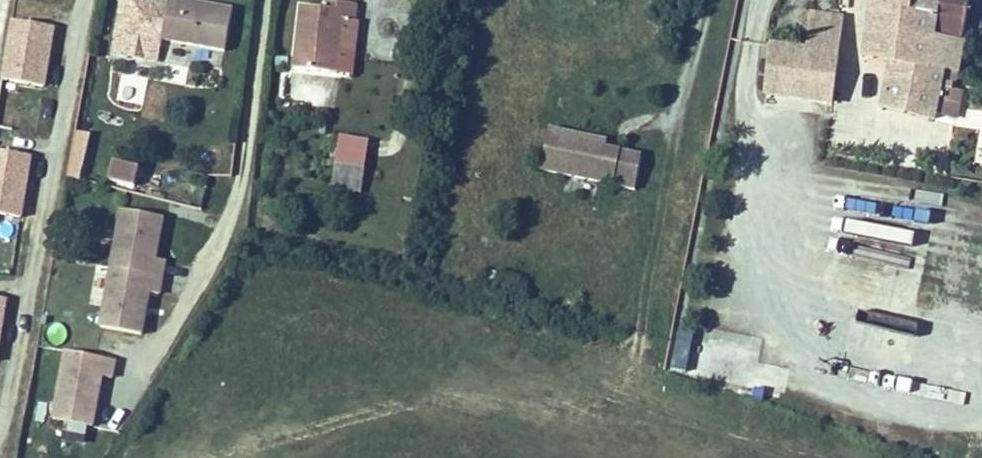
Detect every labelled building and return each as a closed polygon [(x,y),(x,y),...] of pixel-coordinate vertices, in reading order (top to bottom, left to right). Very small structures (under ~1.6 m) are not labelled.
[(118,27),(137,30),(143,0),(122,0),(118,27)] [(136,39),(154,43),(155,35),(222,47),(230,3),(212,0),(143,0),(137,30),(136,39)] [(330,69),(338,17),(350,19),(352,0),(324,0),(324,5),(296,2),(289,64),(330,69)] [(859,58),(881,61),(886,65),(918,68),(922,42),(927,0),(866,0),(859,58)] [(922,42),(957,48),(963,0),(927,0),(922,42)] [(831,18),(815,15),(810,56),(823,58),(831,18)] [(338,17),(330,69),(348,71),(354,20),(350,19),(338,17)] [(745,83),(744,95),(830,107),(844,19),(831,18),(823,58),(810,56),(772,53),(767,84),(745,83)] [(56,27),(15,20),(5,80),(45,87),(56,27)] [(136,39),(127,38),(125,54),(151,58),(154,43),(136,39)] [(922,42),(918,68),(944,71),(956,73),(958,48),(957,48),(922,42)] [(918,68),(886,65),(880,108),(932,116),(933,110),(948,112),(954,85),(953,85),(943,82),(944,71),(918,68)] [(74,128),(68,176),(83,178),(89,130),(74,128)] [(570,135),(551,130),(541,172),(562,177),(570,135)] [(340,132),(336,163),(352,166),(350,189),(363,190),(369,136),(340,132)] [(635,195),(642,157),(627,154),(628,151),(601,146),(601,141),(570,135),(562,177),(635,195)] [(0,149),(0,214),(23,217),(33,154),(0,149)] [(137,166),(111,159),(106,178),(132,186),(137,166)] [(336,163),(334,186),(350,189),(352,166),(336,163)] [(161,216),(119,209),(98,326),(140,334),(148,292),(158,294),(164,260),(154,258),(161,216)] [(774,390),(781,354),(691,337),(684,373),(732,382),(730,392),(793,405),(795,394),(774,390)] [(113,359),(63,350),(51,418),(91,426),(100,375),(110,377),(113,359)]
